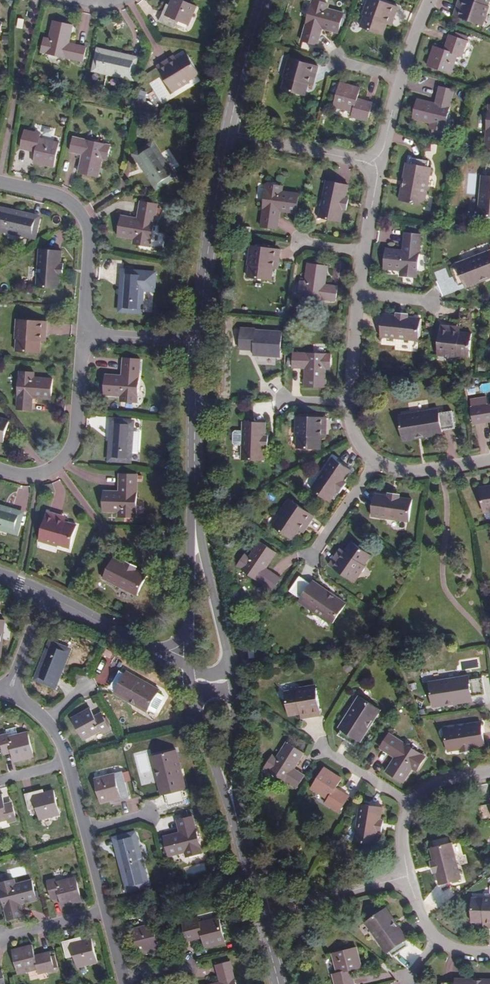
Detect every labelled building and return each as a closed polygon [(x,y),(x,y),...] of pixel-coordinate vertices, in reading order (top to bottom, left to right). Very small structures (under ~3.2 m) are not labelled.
[(165,2),(158,19),(173,26),(176,20),(187,24),(195,5),(184,0),(169,0),(168,4),(165,2)] [(324,0),(311,0),(300,38),(315,42),(319,25),(338,30),(343,11),(325,5),(326,1),(324,0)] [(385,0),(366,0),(362,11),(363,12),(359,24),(382,33),(386,23),(390,24),(398,5),(385,0)] [(451,13),(481,23),(487,4),(486,4),(488,0),(456,0),(451,13)] [(26,9),(17,7),(15,14),(24,16),(26,9)] [(48,38),(42,37),(39,51),(82,61),(85,47),(68,42),(72,24),(52,20),(48,38)] [(466,40),(448,34),(443,48),(433,45),(426,65),(450,73),(457,54),(461,55),(466,40)] [(135,58),(97,49),(93,69),(131,78),(135,58)] [(172,55),(156,65),(172,92),(188,82),(187,80),(197,74),(185,53),(174,59),(172,55)] [(317,64),(288,56),(283,73),(284,74),(281,86),(304,93),(307,82),(312,83),(317,64)] [(359,87),(339,82),(333,106),(353,111),(352,117),(367,120),(372,102),(357,98),(359,87)] [(453,89),(439,85),(434,103),(416,98),(411,117),(429,122),(428,127),(442,131),(453,89)] [(41,132),(26,129),(22,146),(37,150),(35,161),(55,166),(60,142),(40,137),(41,132)] [(108,142),(72,134),(68,149),(80,152),(76,170),(96,175),(100,156),(105,157),(108,142)] [(172,175),(152,142),(135,153),(156,186),(172,175)] [(403,187),(400,186),(397,199),(421,204),(430,166),(427,166),(428,161),(410,157),(409,162),(403,187)] [(405,161),(400,186),(403,187),(409,162),(405,161)] [(485,161),(483,175),(480,174),(476,214),(489,215),(489,162),(485,161)] [(343,209),(344,209),(346,197),(345,197),(348,184),(325,179),(318,216),(340,220),(343,209)] [(280,185),(264,183),(259,225),(274,227),(276,210),(295,213),(298,193),(279,190),(280,185)] [(156,203),(141,200),(139,217),(120,214),(116,234),(135,238),(134,243),(149,246),(156,203)] [(1,208),(0,211),(0,227),(35,235),(39,216),(1,208)] [(403,250),(385,248),(382,268),(401,271),(400,275),(415,277),(420,235),(405,233),(403,250)] [(282,248),(250,244),(247,262),(250,263),(248,275),(273,278),(274,267),(279,268),(282,248)] [(58,287),(59,275),(59,263),(60,250),(38,248),(35,285),(58,287)] [(488,278),(489,277),(489,251),(456,263),(457,266),(452,268),(458,285),(463,283),(486,275),(488,278)] [(328,265),(307,262),(305,281),(300,280),(297,296),(335,301),(337,285),(326,283),(328,265)] [(142,272),(122,271),(119,310),(139,312),(142,272)] [(464,287),(488,278),(486,275),(463,283),(464,287)] [(407,316),(395,315),(382,313),(381,336),(417,340),(419,318),(407,316)] [(46,323),(14,321),(13,338),(14,339),(14,352),(38,353),(39,340),(45,340),(46,323)] [(459,327),(440,325),(437,356),(456,358),(456,356),(468,358),(470,333),(459,332),(459,327)] [(257,348),(243,348),(241,391),(256,391),(257,374),(276,374),(276,354),(257,353),(257,348)] [(331,351),(293,349),(292,365),(304,366),(302,384),(323,385),(325,367),(330,367),(331,351)] [(139,359),(125,358),(124,375),(105,374),(104,395),(123,396),(123,402),(137,403),(139,359)] [(34,368),(19,367),(16,410),(31,411),(32,393),(51,395),(52,375),(34,373),(34,368)] [(486,403),(485,395),(469,398),(471,406),(470,406),(472,420),(489,417),(489,419),(489,402),(486,403)] [(414,434),(440,430),(440,429),(453,426),(450,409),(437,411),(436,408),(397,415),(401,439),(415,437),(414,434)] [(326,416),(295,415),(294,435),(296,435),(296,447),(320,448),(321,436),(325,436),(326,416)] [(3,442),(9,420),(0,417),(0,441),(3,442)] [(132,422),(112,420),(110,459),(129,460),(132,422)] [(264,446),(265,446),(265,434),(265,421),(242,420),(241,457),(264,458),(264,446)] [(336,490),(337,491),(343,481),(343,480),(350,469),(331,456),(310,487),(329,500),(336,490)] [(137,474),(123,473),(122,491),(104,490),(103,510),(122,512),(121,516),(136,517),(137,474)] [(343,481),(337,491),(340,493),(347,483),(343,481)] [(478,485),(482,511),(489,510),(489,483),(478,485)] [(398,497),(398,496),(386,494),(385,495),(373,493),(370,516),(407,521),(410,499),(398,497)] [(314,516),(287,497),(277,513),(278,514),(271,524),(292,538),(299,528),(303,531),(314,516)] [(0,507),(0,529),(15,534),(22,515),(0,507)] [(67,522),(48,516),(39,545),(56,551),(56,550),(68,553),(76,531),(65,527),(67,522)] [(363,549),(348,538),(330,564),(345,574),(346,573),(356,580),(369,559),(360,553),(363,549)] [(277,552),(260,540),(249,557),(245,554),(237,566),(272,590),(280,578),(266,568),(277,552)] [(137,568),(137,567),(126,561),(126,562),(115,556),(105,576),(137,593),(147,574),(137,568)] [(126,561),(137,567),(139,563),(128,558),(126,561)] [(332,597),(311,583),(300,576),(289,591),(301,599),(299,602),(332,624),(346,603),(333,594),(332,597)] [(313,580),(311,583),(332,597),(333,594),(313,580)] [(68,650),(50,643),(35,678),(53,686),(68,650)] [(253,649),(246,650),(248,658),(255,656),(253,649)] [(134,702),(132,705),(144,712),(157,689),(125,670),(123,674),(118,671),(109,686),(114,690),(134,702)] [(445,700),(471,696),(484,693),(481,676),(468,678),(467,675),(428,681),(432,706),(446,704),(445,700)] [(297,688),(284,690),(288,714),(299,712),(300,717),(319,714),(313,684),(297,686),(297,688)] [(112,693),(132,705),(134,702),(114,690),(112,693)] [(352,743),(355,738),(369,717),(371,719),(379,709),(358,695),(337,727),(340,728),(337,733),(352,743)] [(472,699),(471,696),(445,700),(446,704),(472,699)] [(89,708),(70,717),(81,739),(100,731),(102,732),(109,729),(102,716),(95,720),(89,708)] [(369,717),(355,738),(358,740),(372,720),(371,719),(369,717)] [(460,748),(471,746),(471,745),(483,743),(479,721),(444,727),(448,749),(460,747),(460,748)] [(8,733),(0,735),(3,749),(11,747),(14,761),(34,756),(29,732),(8,737),(8,733)] [(424,755),(388,733),(381,745),(396,754),(386,771),(403,781),(414,765),(417,768),(424,755)] [(303,752),(286,741),(275,756),(271,754),(264,766),(295,787),(304,774),(293,768),(303,752)] [(157,767),(163,793),(164,793),(167,805),(184,802),(181,788),(185,787),(175,748),(150,754),(153,767),(157,767)] [(160,793),(163,793),(157,767),(153,767),(160,793)] [(341,778),(323,767),(310,787),(327,799),(325,802),(337,810),(347,795),(335,787),(341,778)] [(112,772),(93,777),(99,801),(108,799),(109,802),(127,798),(123,781),(115,782),(112,772)] [(41,789),(24,793),(27,809),(35,808),(38,819),(58,814),(52,789),(42,792),(41,789)] [(0,794),(0,820),(7,818),(8,821),(16,819),(12,805),(5,807),(2,793),(0,794)] [(479,803),(482,820),(489,819),(489,802),(479,803)] [(378,831),(379,820),(378,819),(380,807),(358,804),(354,840),(376,843),(377,831),(378,831)] [(180,832),(163,836),(167,856),(185,852),(186,856),(201,853),(192,816),(177,819),(180,832)] [(133,833),(114,837),(127,887),(145,882),(133,833)] [(433,858),(435,870),(438,882),(459,877),(451,840),(430,846),(433,858)] [(55,878),(47,879),(51,895),(58,893),(61,905),(81,900),(76,876),(55,881),(55,878)] [(0,881),(9,918),(25,915),(22,902),(39,898),(35,878),(16,882),(15,878),(0,881)] [(473,896),(472,919),(484,920),(484,925),(489,926),(489,895),(486,895),(486,896),(473,896)] [(407,945),(404,940),(390,919),(393,918),(386,907),(366,922),(386,952),(388,951),(392,956),(407,945)] [(196,918),(181,921),(186,939),(200,936),(203,946),(224,941),(217,917),(197,922),(196,918)] [(390,919),(404,940),(407,938),(393,918),(390,919)] [(151,923),(131,928),(137,953),(148,951),(149,953),(166,949),(162,932),(154,933),(151,923)] [(80,937),(62,941),(66,958),(74,956),(77,967),(97,962),(91,938),(81,940),(80,937)] [(33,945),(12,950),(18,974),(39,969),(40,974),(55,970),(50,951),(35,955),(33,945)] [(333,952),(338,972),(334,972),(337,983),(353,983),(355,983),(351,969),(361,966),(357,946),(333,952)] [(216,964),(220,981),(207,983),(235,983),(229,961),(216,964)]
